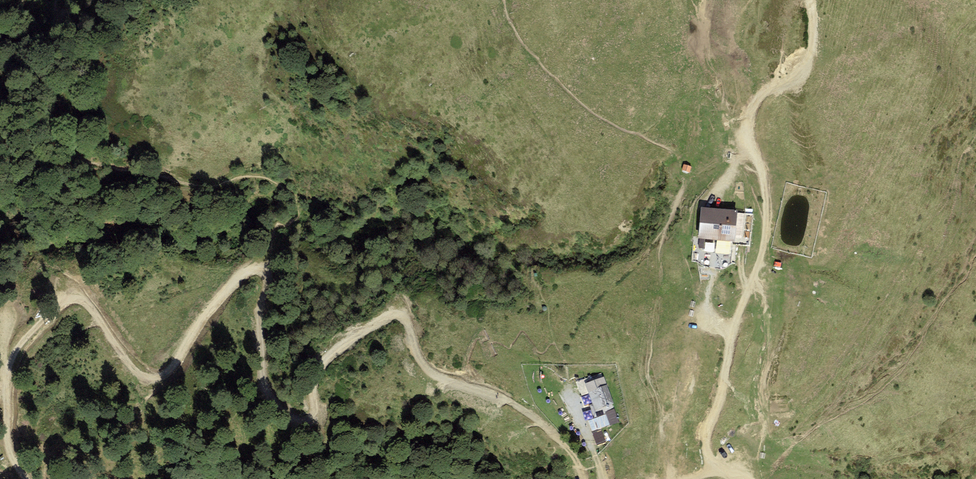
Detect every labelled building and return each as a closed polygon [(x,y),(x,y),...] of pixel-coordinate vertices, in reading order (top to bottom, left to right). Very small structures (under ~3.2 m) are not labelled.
[(693,172),(694,163),(687,162),(686,171),(693,172)] [(733,236),(734,208),(712,208),(699,208),(698,234),(733,236)] [(734,208),(733,236),(753,236),(753,209),(734,208)] [(610,374),(586,382),(594,408),(597,416),(594,417),(598,430),(625,422),(610,374)]
